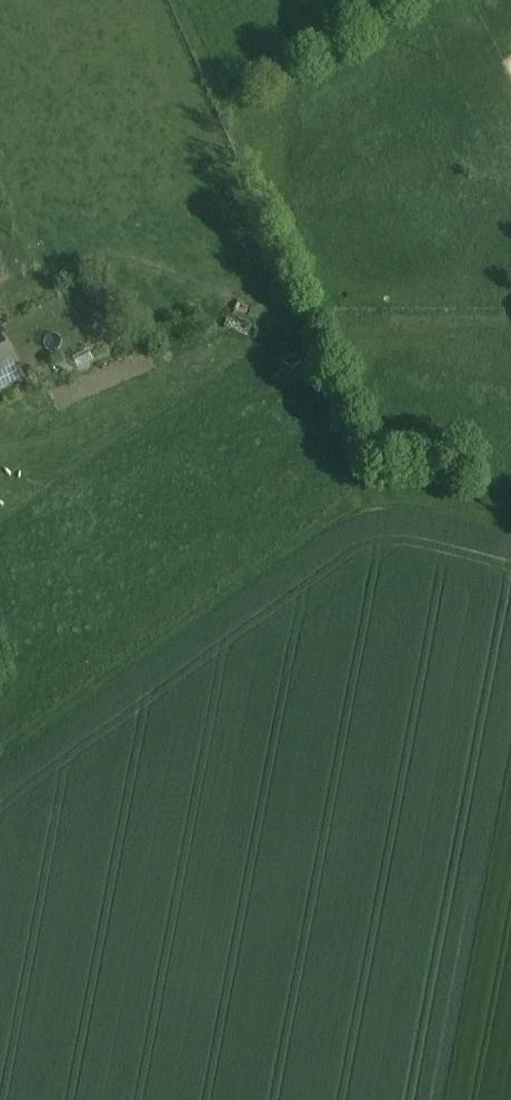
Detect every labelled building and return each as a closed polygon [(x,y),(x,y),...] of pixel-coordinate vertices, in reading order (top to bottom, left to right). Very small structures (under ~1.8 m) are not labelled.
[(21,381),(0,339),(0,391),(21,381)]
